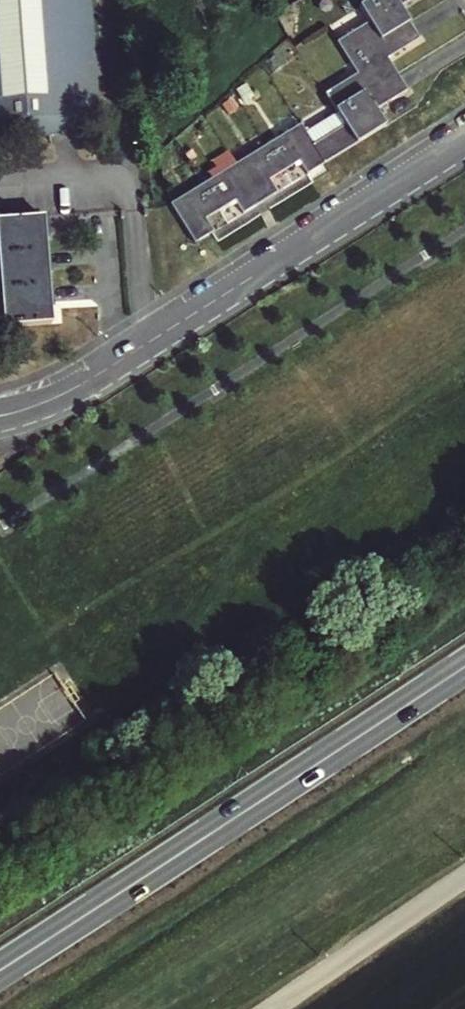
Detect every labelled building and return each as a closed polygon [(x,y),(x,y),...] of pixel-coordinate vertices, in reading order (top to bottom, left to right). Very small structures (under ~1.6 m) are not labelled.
[(18,146),(92,124),(89,81),(98,80),(97,58),(87,59),(83,0),(0,0),(0,143),(18,146)] [(408,28),(395,7),(406,0),(368,0),(354,8),(364,24),(333,43),(346,65),(408,28)] [(238,218),(273,196),(264,181),(294,162),(303,176),(380,128),(370,112),(404,92),(384,60),(415,40),(408,28),(346,65),(353,75),(322,95),(341,126),(311,144),(299,126),(169,207),(193,246),(209,236),(201,221),(229,204),(238,218)] [(0,224),(0,330),(48,327),(47,306),(52,305),(51,291),(46,291),(45,271),(49,271),(48,256),(44,256),(43,236),(47,236),(46,221),(0,224)]
